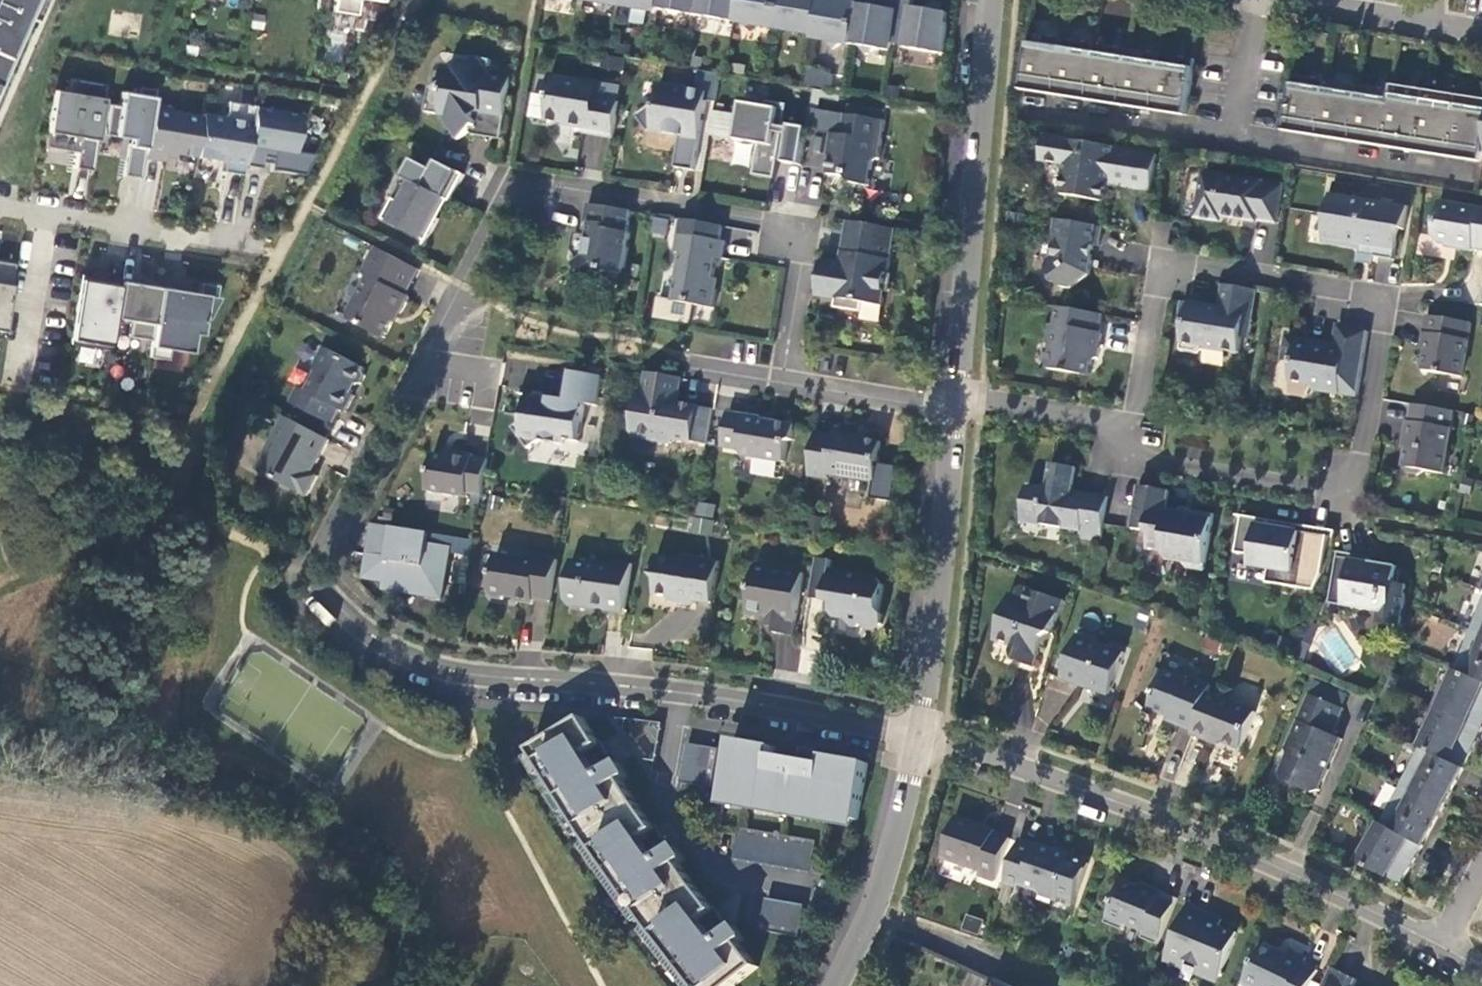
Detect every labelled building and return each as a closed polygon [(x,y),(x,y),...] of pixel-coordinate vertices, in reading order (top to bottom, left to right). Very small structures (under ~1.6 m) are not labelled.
[(28,0),(0,0),(0,63),(28,0)] [(332,12),(355,16),(358,0),(334,0),(332,12)] [(659,0),(620,0),(619,3),(658,10),(658,7),(659,0)] [(658,7),(697,14),(699,0),(659,0),(658,7)] [(697,14),(735,20),(739,0),(699,0),(697,14)] [(735,20),(774,27),(779,0),(739,0),(735,20)] [(774,27),(813,33),(818,0),(779,0),(774,27)] [(858,0),(818,0),(813,33),(812,37),(827,39),(833,48),(842,42),(851,43),(858,0)] [(851,43),(860,45),(866,54),(875,47),(890,50),(891,41),(898,0),(883,0),(882,2),(874,0),(858,0),(851,43)] [(948,12),(946,12),(941,11),(934,1),(924,8),(912,6),(913,0),(898,0),(891,41),(904,44),(904,47),(944,54),(948,12)] [(948,4),(934,1),(941,11),(946,12),(948,4)] [(1065,36),(1032,31),(1023,87),(1186,112),(1195,56),(1164,51),(1132,46),(1100,41),(1065,36)] [(506,40),(504,55),(517,57),(519,42),(506,40)] [(618,45),(616,55),(626,57),(628,47),(618,45)] [(656,51),(655,61),(667,63),(669,53),(656,51)] [(441,111),(459,136),(470,127),(478,122),(478,118),(474,113),(480,109),(506,113),(513,68),(489,64),(491,56),(470,53),(468,69),(448,65),(444,88),(430,86),(427,109),(441,111)] [(605,57),(602,71),(623,74),(625,60),(605,57)] [(732,64),(730,74),(745,77),(747,66),(732,64)] [(830,87),(832,68),(805,66),(803,84),(830,87)] [(1283,127),(1478,158),(1480,144),(1481,131),(1481,98),(1459,95),(1429,90),(1396,85),(1389,84),(1389,86),(1361,82),(1329,77),(1292,71),(1283,127)] [(550,94),(546,119),(570,123),(572,124),(584,126),(583,130),(613,135),(619,100),(597,96),(600,80),(550,72),(548,88),(550,94)] [(102,104),(105,86),(70,79),(68,95),(53,92),(44,147),(76,153),(74,169),(90,171),(97,134),(102,104)] [(636,113),(647,128),(680,134),(674,165),(694,169),(707,90),(659,82),(656,103),(651,102),(636,113)] [(152,105),(154,90),(137,87),(136,95),(121,93),(119,107),(102,104),(97,134),(129,140),(123,176),(140,179),(143,159),(152,105)] [(889,88),(887,98),(902,100),(904,90),(889,88)] [(765,105),(741,101),(735,138),(759,142),(753,173),(774,177),(787,103),(766,100),(765,105)] [(227,103),(225,119),(201,115),(200,117),(194,158),(223,162),(221,173),(241,176),(243,166),(252,109),(253,107),(227,103)] [(194,158),(200,117),(170,112),(170,108),(152,105),(143,159),(161,162),(163,152),(194,158)] [(845,113),(810,107),(807,126),(806,128),(831,132),(841,134),(845,113)] [(293,153),(299,116),(252,109),(243,166),(259,169),(261,157),(272,158),(273,150),(293,153)] [(506,113),(480,109),(474,113),(478,118),(478,122),(470,127),(473,131),(502,136),(506,113)] [(872,162),(878,157),(884,120),(845,113),(841,134),(831,132),(828,149),(831,150),(827,173),(848,176),(852,182),(868,185),(872,162)] [(807,126),(789,123),(783,161),(801,163),(806,128),(807,126)] [(1157,149),(1044,134),(1040,160),(1057,163),(1065,171),(1063,193),(1107,198),(1109,183),(1152,189),(1157,149)] [(606,169),(606,135),(584,135),(583,168),(606,169)] [(463,169),(437,156),(433,165),(413,154),(403,173),(411,177),(400,198),(394,194),(383,215),(427,237),(438,214),(435,212),(445,194),(450,197),(463,169)] [(1278,181),(1201,170),(1196,212),(1220,216),(1221,211),(1253,218),(1253,214),(1273,218),(1278,181)] [(1359,239),(1358,251),(1373,253),(1392,255),(1398,225),(1404,225),(1406,204),(1329,191),(1322,234),(1359,239)] [(631,207),(588,200),(585,218),(591,219),(589,231),(575,229),(572,246),(580,256),(575,260),(588,279),(604,267),(624,270),(631,229),(628,229),(631,207)] [(1436,202),(1431,235),(1435,241),(1453,243),(1454,247),(1470,250),(1470,248),(1481,249),(1481,209),(1436,202)] [(657,215),(654,234),(667,236),(671,217),(657,215)] [(712,281),(716,255),(722,256),(725,237),(721,237),(723,222),(680,216),(675,248),(681,249),(673,298),(702,303),(713,304),(716,286),(712,281)] [(1100,245),(1103,224),(1056,216),(1053,236),(1055,241),(1054,253),(1049,258),(1047,267),(1059,284),(1069,286),(1091,270),(1094,254),(1091,253),(1093,243),(1100,245)] [(837,296),(836,305),(863,309),(864,300),(883,303),(895,226),(848,219),(842,261),(824,258),(818,293),(837,296)] [(420,265),(375,243),(362,269),(368,272),(349,310),(351,316),(386,333),(398,308),(401,309),(410,292),(407,290),(420,265)] [(1373,253),(1358,251),(1356,258),(1373,261),(1373,253)] [(13,265),(0,262),(0,332),(2,332),(13,265)] [(119,282),(79,275),(68,345),(107,351),(113,319),(119,282)] [(1172,296),(1169,314),(1172,318),(1175,318),(1171,346),(1188,348),(1193,347),(1194,340),(1228,345),(1231,322),(1228,322),(1230,309),(1239,311),(1244,281),(1212,275),(1208,303),(1201,302),(1198,298),(1172,296)] [(150,342),(158,289),(119,282),(113,319),(129,322),(127,338),(150,342)] [(147,357),(165,360),(167,351),(188,354),(191,335),(199,336),(202,320),(208,321),(219,299),(215,298),(216,286),(199,284),(197,295),(158,289),(147,357)] [(698,326),(702,303),(673,298),(661,296),(657,319),(698,326)] [(1101,331),(1104,313),(1059,305),(1057,322),(1051,321),(1048,339),(1054,344),(1051,368),(1092,374),(1094,362),(1101,355),(1105,332),(1101,331)] [(1428,310),(1425,326),(1430,327),(1427,345),(1424,367),(1465,372),(1473,317),(1428,310)] [(1342,379),(1361,381),(1370,327),(1339,320),(1334,344),(1322,342),(1323,337),(1296,332),(1293,358),(1310,361),(1308,377),(1312,378),(1316,384),(1341,387),(1342,379)] [(364,363),(324,342),(314,362),(316,369),(307,386),(298,381),(289,397),(333,419),(340,404),(346,407),(354,391),(351,389),(355,380),(360,379),(365,370),(363,364),(364,363)] [(569,394),(529,387),(525,413),(514,420),(530,442),(540,434),(563,438),(564,433),(579,435),(586,398),(598,400),(603,370),(574,365),(569,394)] [(682,399),(676,398),(678,389),(680,374),(680,373),(646,368),(643,387),(639,386),(632,426),(636,431),(669,437),(675,433),(692,435),(698,401),(682,399)] [(1341,387),(1360,390),(1361,381),(1342,379),(1341,387)] [(1457,405),(1415,399),(1413,416),(1408,417),(1406,435),(1410,436),(1407,459),(1412,468),(1421,470),(1426,463),(1448,466),(1457,405)] [(713,404),(698,401),(692,435),(708,438),(713,404)] [(740,444),(744,450),(786,456),(789,437),(793,434),(796,419),(764,414),(764,412),(729,406),(723,441),(740,444)] [(284,412),(258,466),(310,491),(319,471),(310,466),(315,457),(318,458),(330,434),(284,412)] [(1480,419),(1465,416),(1463,427),(1478,429),(1480,419)] [(875,475),(881,436),(866,433),(862,436),(854,435),(856,427),(835,423),(834,430),(816,427),(809,470),(828,473),(829,468),(839,470),(844,466),(848,471),(875,475)] [(444,449),(434,447),(427,485),(467,492),(467,488),(482,490),(483,483),(489,453),(474,450),(474,447),(445,443),(444,449)] [(1082,535),(1105,537),(1113,492),(1090,489),(1089,497),(1075,496),(1077,487),(1080,463),(1056,459),(1052,484),(1036,483),(1032,509),(1053,511),(1052,523),(1082,528),(1082,535)] [(1186,559),(1188,562),(1210,565),(1218,510),(1195,506),(1194,509),(1173,507),(1176,487),(1146,483),(1141,515),(1139,527),(1150,529),(1155,532),(1154,545),(1165,547),(1170,555),(1186,559)] [(1089,497),(1090,489),(1077,487),(1075,496),(1089,497)] [(717,505),(698,502),(696,516),(715,519),(717,505)] [(1031,521),(1052,523),(1053,511),(1032,509),(1031,521)] [(1253,558),(1258,559),(1263,514),(1244,511),(1239,547),(1253,550),(1253,558)] [(1263,514),(1258,559),(1274,563),(1273,576),(1319,583),(1326,566),(1329,534),(1329,530),(1272,521),(1273,515),(1263,514)] [(1329,534),(1336,536),(1338,525),(1273,515),(1272,521),(1329,530),(1329,534)] [(365,571),(385,574),(383,582),(442,591),(451,540),(429,536),(430,526),(393,520),(374,517),(369,546),(365,571)] [(715,520),(694,517),(692,531),(713,534),(715,520)] [(475,533),(457,530),(454,546),(472,549),(475,533)] [(1405,564),(1401,564),(1392,563),(1393,557),(1390,554),(1341,546),(1333,599),(1382,606),(1381,616),(1406,619),(1413,578),(1403,578),(1405,564)] [(519,551),(495,547),(489,587),(492,591),(503,593),(506,590),(516,592),(515,595),(532,598),(533,592),(550,595),(557,553),(523,548),(519,551)] [(713,597),(719,555),(684,549),(683,554),(657,550),(653,568),(658,574),(655,588),(677,591),(677,595),(696,599),(697,595),(713,597)] [(832,606),(836,611),(847,613),(852,620),(857,621),(862,617),(866,622),(875,624),(883,619),(884,610),(880,604),(884,579),(879,573),(831,565),(833,555),(816,552),(809,592),(834,596),(832,606)] [(625,603),(632,557),(614,555),(613,560),(572,554),(566,595),(570,600),(580,601),(585,597),(593,598),(592,600),(608,602),(609,601),(625,603)] [(804,567),(755,560),(747,608),(763,611),(776,613),(775,621),(774,627),(793,630),(804,567)] [(1012,647),(1016,656),(1040,663),(1049,634),(1056,630),(1067,597),(1034,586),(1030,599),(1014,594),(1000,634),(1015,639),(1012,647)] [(1481,628),(1481,602),(1473,624),(1481,628)] [(776,613),(763,611),(761,619),(775,621),(776,613)] [(1481,674),(1481,628),(1473,624),(1457,664),(1481,674)] [(772,669),(797,671),(800,634),(775,632),(772,669)] [(1129,649),(1081,633),(1065,678),(1084,684),(1113,694),(1129,649)] [(1211,633),(1205,647),(1223,654),(1228,639),(1211,633)] [(1040,663),(1016,656),(1014,662),(1037,670),(1040,663)] [(1200,722),(1213,688),(1216,680),(1198,673),(1193,675),(1166,664),(1159,680),(1161,685),(1156,698),(1186,710),(1184,716),(1200,722)] [(1435,700),(1481,721),(1481,674),(1457,664),(1449,682),(1443,682),(1435,700)] [(1200,722),(1198,727),(1216,735),(1219,730),(1247,742),(1261,708),(1213,688),(1200,722)] [(1346,707),(1312,693),(1289,747),(1290,754),(1281,773),(1285,780),(1316,793),(1323,790),(1346,739),(1336,733),(1346,707)] [(1422,741),(1465,762),(1481,724),(1481,721),(1435,700),(1427,719),(1431,721),(1422,741)] [(701,985),(731,985),(761,962),(742,938),(748,935),(738,922),(734,925),(719,903),(716,904),(682,859),(687,855),(678,842),(674,844),(661,821),(658,823),(641,800),(625,775),(631,771),(622,757),(618,760),(606,737),(603,738),(586,713),(534,746),(573,807),(604,856),(653,924),(701,985)] [(882,765),(736,735),(724,802),(867,830),(882,765)] [(1422,741),(1404,779),(1447,802),(1465,762),(1422,741)] [(726,747),(692,742),(685,781),(719,787),(726,747)] [(1385,818),(1426,841),(1447,802),(1404,779),(1385,818)] [(1374,833),(1360,860),(1403,881),(1426,841),(1385,818),(1378,814),(1370,831),(1374,833)] [(1002,887),(1016,844),(998,838),(1000,835),(962,824),(949,865),(986,876),(985,882),(1002,887)] [(819,837),(742,825),(737,856),(814,868),(819,837)] [(1026,846),(1012,887),(1026,892),(1030,892),(1043,896),(1045,898),(1061,904),(1061,906),(1080,912),(1093,867),(1042,850),(1041,852),(1026,846)] [(1165,948),(1184,902),(1147,887),(1145,892),(1128,886),(1112,927),(1129,934),(1132,929),(1150,937),(1149,942),(1165,948)] [(807,902),(769,897),(764,929),(802,935),(807,902)] [(1196,913),(1176,961),(1205,976),(1210,983),(1216,985),(1221,985),(1226,984),(1246,939),(1228,931),(1229,927),(1196,913)] [(969,914),(964,929),(981,934),(986,920),(969,914)] [(1267,952),(1251,985),(1318,985),(1324,976),(1311,969),(1314,961),(1297,954),(1292,963),(1267,952)] [(1337,969),(1329,985),(1362,985),(1364,981),(1337,969)]
